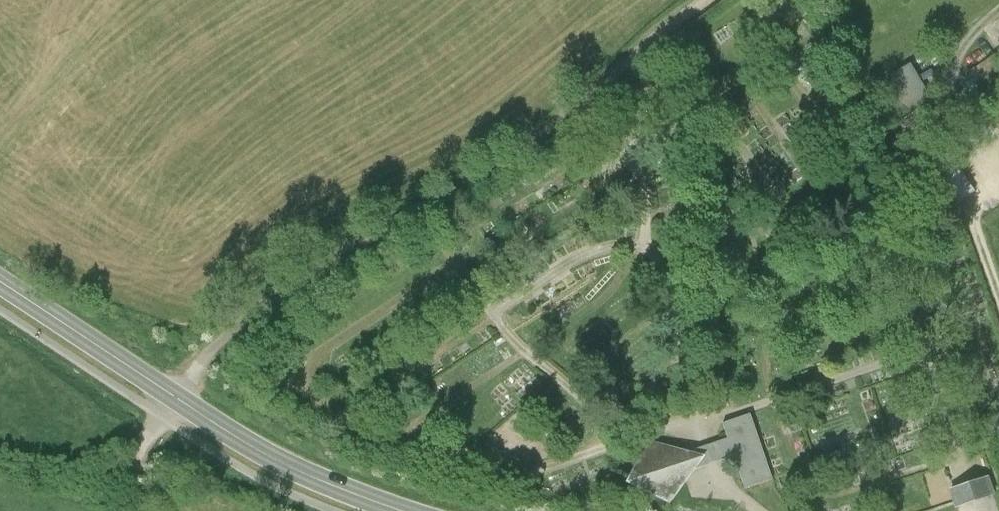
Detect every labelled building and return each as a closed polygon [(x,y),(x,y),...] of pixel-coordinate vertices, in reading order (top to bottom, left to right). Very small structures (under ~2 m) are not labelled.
[(752,412),(721,422),(744,492),(775,482),(752,412)] [(670,503),(706,456),(649,441),(626,484),(670,503)] [(967,481),(947,487),(952,502),(955,510),(974,504),(997,496),(995,490),(989,473),(967,481)]
